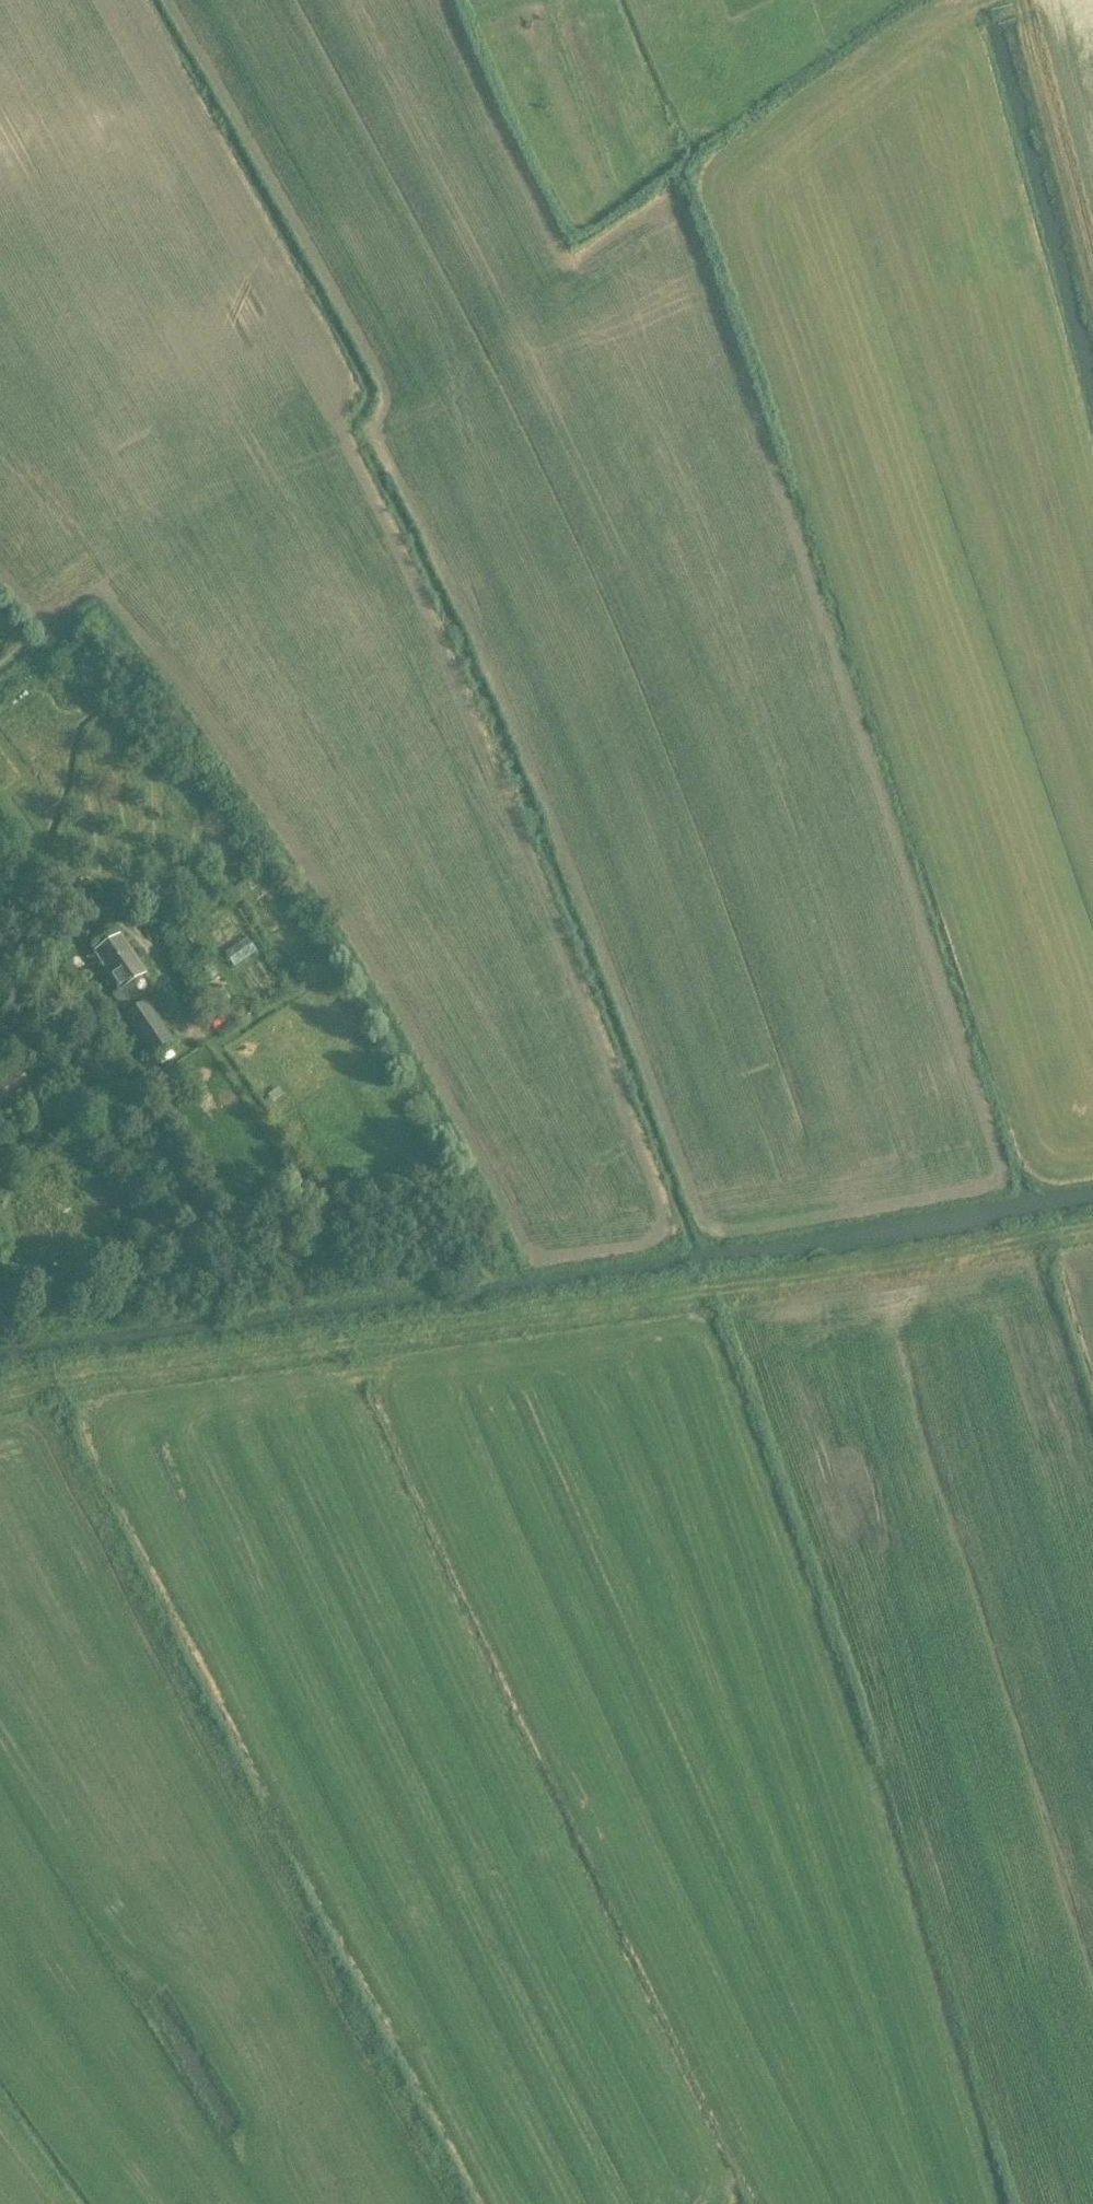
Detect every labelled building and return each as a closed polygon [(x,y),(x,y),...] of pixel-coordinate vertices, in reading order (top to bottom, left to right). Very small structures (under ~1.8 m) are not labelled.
[(119,991),(110,997),(123,1016),(122,1016),(149,1057),(173,1041),(146,1001),(143,1002),(131,984),(146,974),(120,935),(94,952),(119,991)] [(29,1087),(17,1073),(12,1068),(0,1077),(0,1110),(1,1110),(29,1087)]
